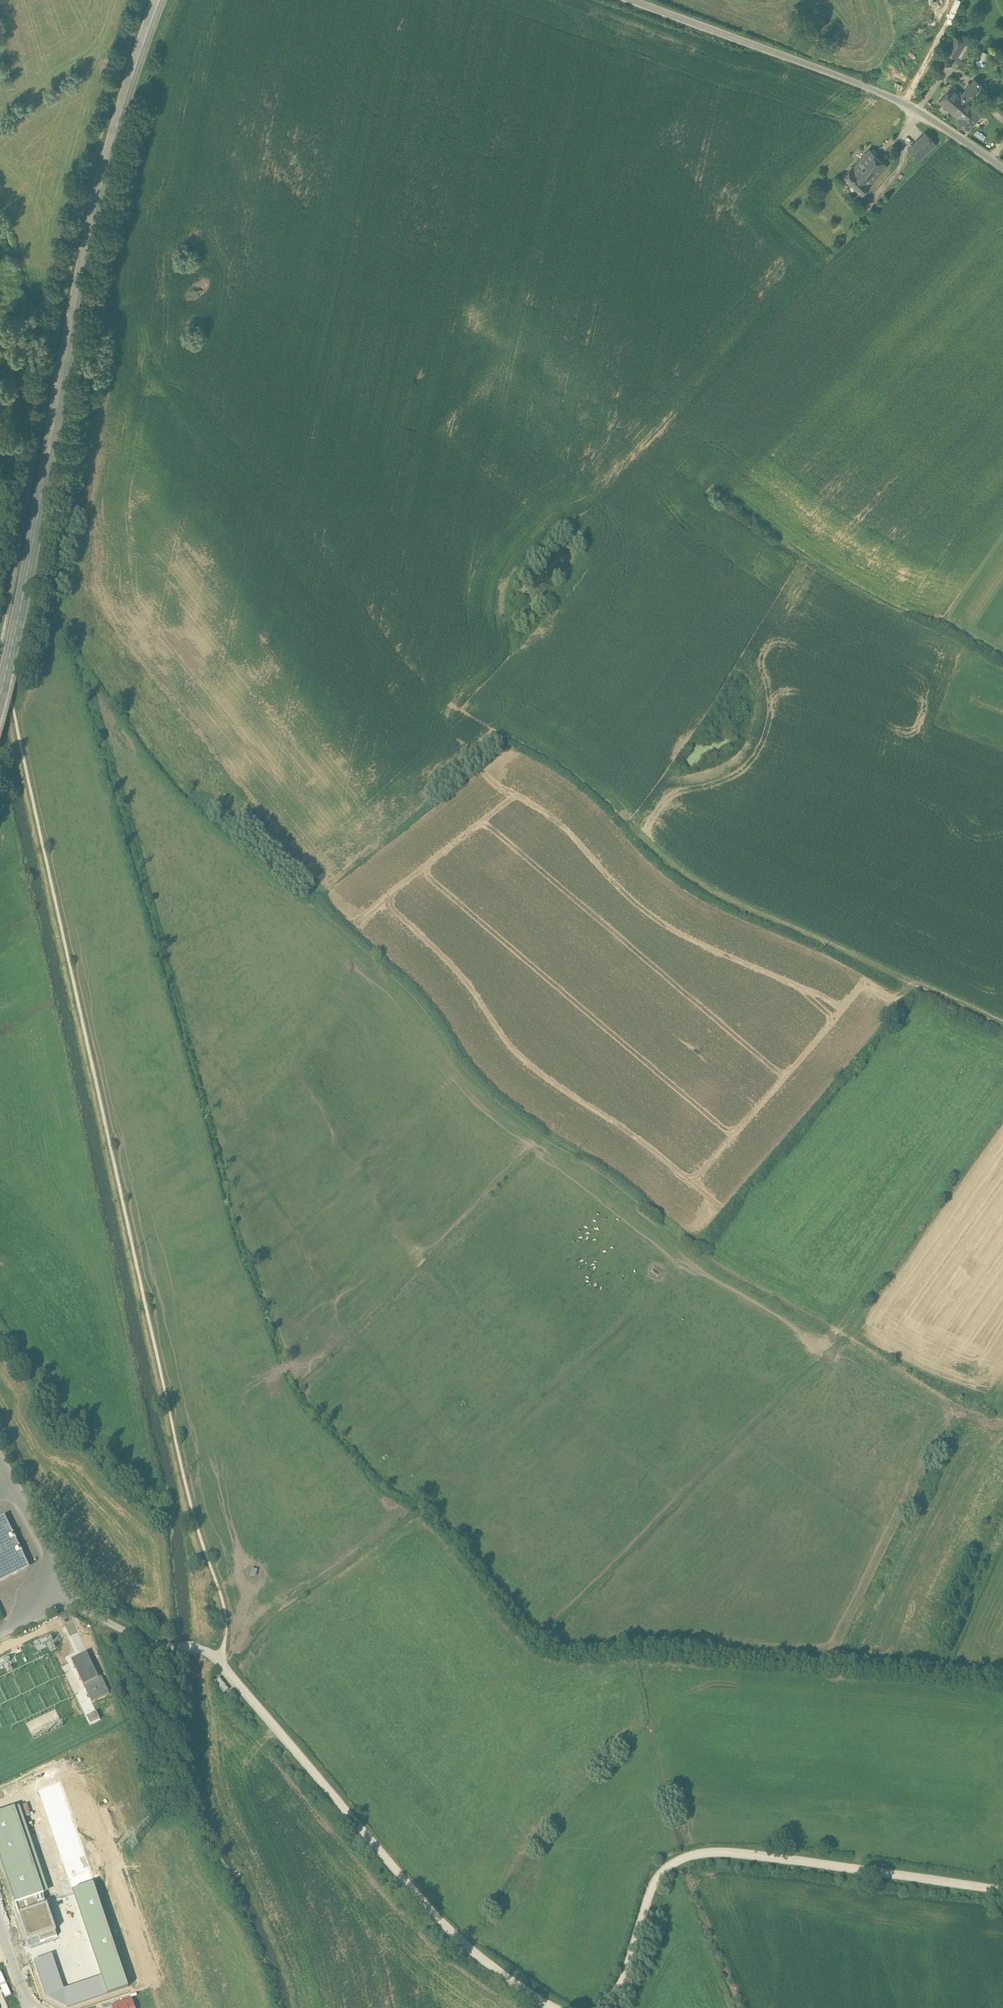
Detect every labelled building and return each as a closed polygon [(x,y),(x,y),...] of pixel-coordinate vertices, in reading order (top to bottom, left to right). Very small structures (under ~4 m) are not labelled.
[(960,0),(954,0),(947,20),(953,22),(960,0)] [(966,42),(953,34),(944,50),(956,58),(966,42)] [(974,76),(961,90),(952,84),(938,101),(969,127),(984,110),(969,98),(982,83),(974,76)] [(935,142),(925,132),(908,148),(918,158),(935,142)] [(869,148),(852,167),(851,167),(843,176),(862,193),(870,184),(888,165),(869,148)] [(0,1522),(0,1580),(25,1568),(4,1520),(0,1522)] [(99,1678),(87,1653),(71,1660),(92,1702),(110,1694),(101,1677),(99,1678)] [(92,1724),(102,1719),(98,1711),(88,1716),(92,1724)] [(46,1891),(15,1901),(29,1946),(60,1936),(46,1891)] [(109,2005),(110,2007),(135,2007),(131,1997),(109,2005)]
